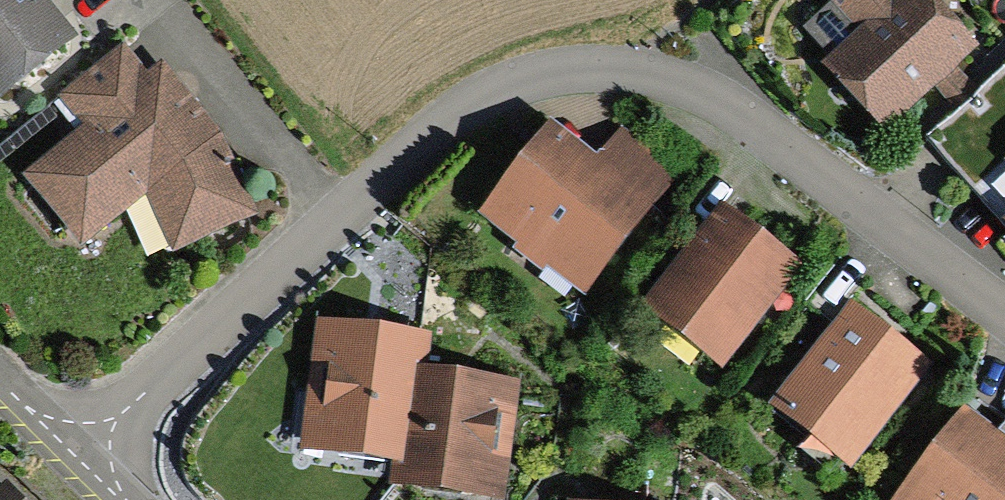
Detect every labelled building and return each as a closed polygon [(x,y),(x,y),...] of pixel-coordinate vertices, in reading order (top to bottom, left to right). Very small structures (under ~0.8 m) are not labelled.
[(77,39),(50,5),(56,0),(0,0),(0,101),(77,39)] [(886,133),(935,88),(948,102),(970,82),(959,70),(980,51),(932,0),(830,0),(829,1),(831,4),(802,31),(829,61),(824,66),(886,133)] [(83,244),(147,195),(173,252),(256,214),(220,138),(165,66),(141,84),(118,54),(62,97),(87,129),(29,174),(83,244)] [(482,220),(587,294),(674,170),(619,131),(595,164),(546,130),(482,220)] [(716,207),(641,313),(728,375),(804,269),(716,207)] [(928,369),(847,306),(767,409),(847,471),(928,369)] [(434,339),(314,324),(296,453),(393,466),(405,467),(419,369),(430,371),(434,339)] [(419,369),(405,467),(393,466),(390,489),(468,499),(504,499),(521,383),(430,371),(419,369)] [(1001,439),(964,412),(898,499),(1004,499),(1004,434),(1001,439)] [(0,489),(0,499),(10,499),(0,489)]
